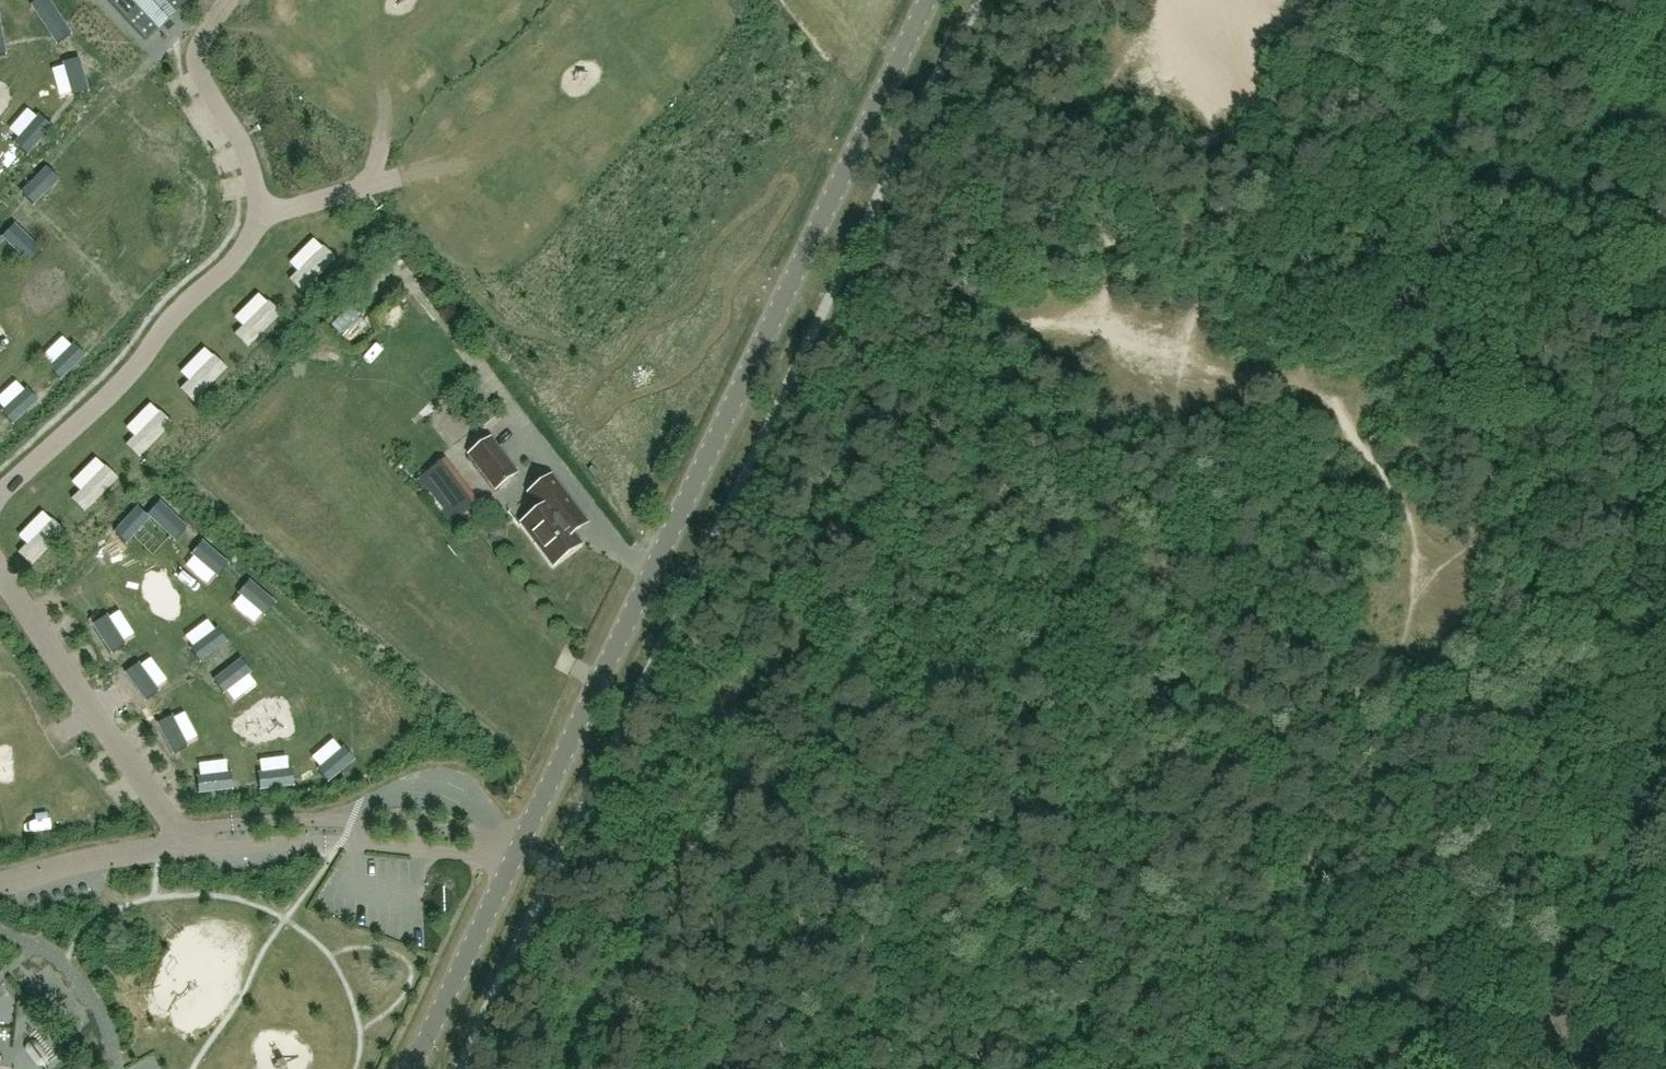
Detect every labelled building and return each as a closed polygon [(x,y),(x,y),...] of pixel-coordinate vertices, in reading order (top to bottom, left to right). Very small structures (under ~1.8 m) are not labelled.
[(145,40),(187,1),(187,0),(109,0),(145,40)] [(14,37),(0,16),(0,47),(14,37)] [(11,175),(3,158),(0,159),(0,180),(11,175)] [(72,382),(94,359),(75,341),(53,365),(72,382)] [(138,417),(126,428),(148,451),(160,441),(138,417)] [(490,439),(469,455),(495,490),(516,474),(490,439)] [(95,506),(111,488),(94,474),(79,491),(95,506)] [(581,544),(573,534),(587,523),(551,477),(529,494),(540,509),(521,524),(553,566),(581,544)] [(445,507),(467,539),(493,522),(471,490),(445,507)] [(23,523),(38,544),(56,532),(42,511),(23,523)]
